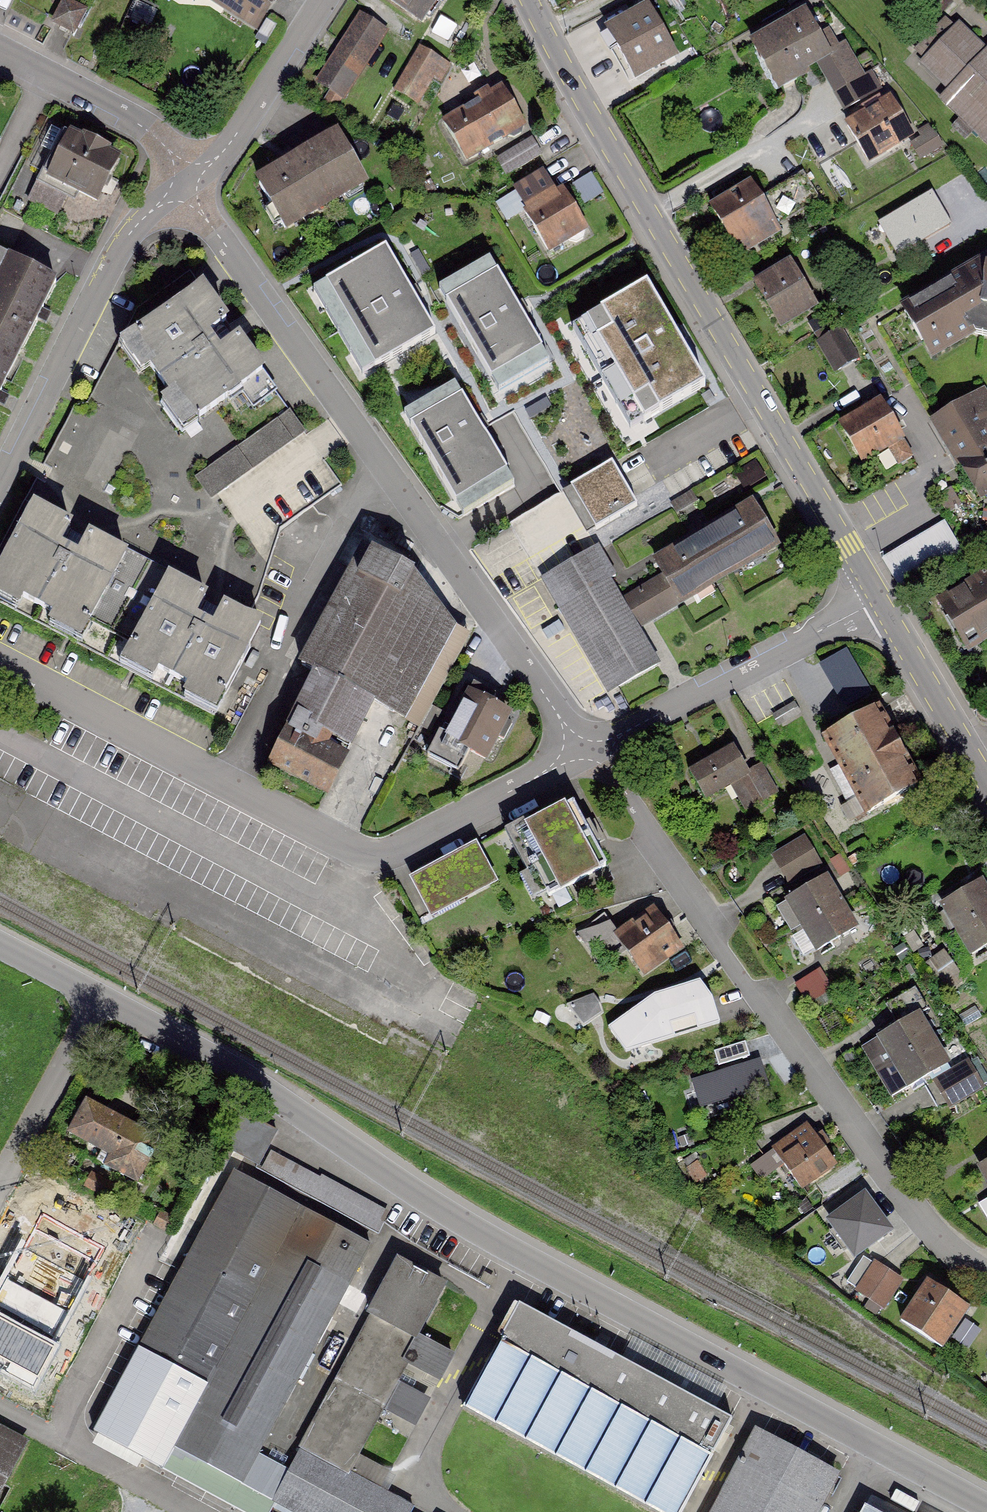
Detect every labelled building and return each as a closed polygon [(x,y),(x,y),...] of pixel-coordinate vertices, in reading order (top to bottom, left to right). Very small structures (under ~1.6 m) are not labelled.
[(160,9),(142,0),(136,0),(129,14),(152,26),(160,9)] [(205,0),(259,32),(277,0),(206,0),(205,0)] [(423,29),(442,0),(378,0),(423,29)] [(87,13),(65,1),(52,25),(74,37),(87,13)] [(645,6),(606,28),(637,83),(677,61),(645,6)] [(817,37),(805,14),(746,46),(768,87),(818,60),(846,112),(878,95),(849,43),(840,48),(831,29),(817,37)] [(357,16),(313,84),(345,105),(388,36),(357,16)] [(958,20),(913,66),(986,140),(986,44),(985,47),(958,20)] [(416,50),(391,92),(421,109),(436,82),(443,86),(452,70),(416,50)] [(500,89),(444,123),(470,165),(526,132),(500,89)] [(891,100),(846,125),(868,164),(913,139),(891,100)] [(118,161),(65,136),(44,180),(96,205),(118,161)] [(331,137),(253,183),(286,238),(363,192),(331,137)] [(528,137),(498,159),(510,176),(541,154),(528,137)] [(750,181),(704,208),(735,261),(827,206),(806,171),(760,198),(750,181)] [(556,190),(521,213),(549,255),(584,232),(556,190)] [(433,334),(383,251),(312,294),(363,377),(433,334)] [(980,257),(893,310),(926,368),(979,338),(986,346),(986,257),(980,257)] [(488,259),(438,288),(496,389),(547,360),(488,259)] [(2,263),(0,267),(0,393),(50,286),(2,263)] [(816,311),(789,267),(751,290),(779,334),(816,311)] [(647,287),(587,322),(644,424),(704,389),(647,287)] [(262,380),(206,296),(127,347),(182,432),(262,380)] [(839,331),(813,346),(832,377),(857,362),(839,331)] [(925,421),(978,505),(986,500),(986,398),(980,386),(925,421)] [(459,387),(407,418),(465,517),(517,486),(459,387)] [(883,407),(839,431),(859,468),(903,444),(883,407)] [(285,413),(196,475),(213,499),(302,438),(285,413)] [(613,458),(563,485),(588,531),(638,504),(613,458)] [(656,579),(624,597),(641,628),(776,555),(748,505),(646,561),(656,579)] [(30,510),(0,571),(0,611),(76,649),(123,556),(81,536),(70,558),(51,549),(62,526),(30,510)] [(943,525),(882,561),(905,598),(966,561),(943,525)] [(415,575),(360,549),(297,667),(311,676),(264,774),(364,825),(416,722),(463,635),(415,575)] [(624,597),(601,554),(544,584),(607,699),(663,668),(641,628),(624,597)] [(932,607),(965,658),(986,644),(986,572),(932,607)] [(200,598),(159,579),(114,671),(210,717),(252,629),(212,609),(203,627),(189,620),(200,598)] [(819,669),(847,715),(875,698),(847,652),(819,669)] [(511,711),(466,692),(442,746),(487,765),(511,711)] [(876,711),(821,740),(862,815),(916,786),(876,711)] [(734,751),(694,774),(709,799),(734,785),(751,814),(786,794),(764,757),(744,769),(734,751)] [(572,806),(519,837),(555,899),(608,868),(572,806)] [(827,875),(806,835),(770,854),(791,894),(827,875)] [(498,887),(475,844),(404,882),(427,925),(498,887)] [(827,878),(786,902),(815,951),(856,927),(827,878)] [(942,905),(974,958),(986,950),(986,890),(981,881),(942,905)] [(646,908),(611,938),(643,975),(678,944),(646,908)] [(798,981),(808,1006),(834,996),(825,971),(798,981)] [(655,992),(609,1026),(627,1051),(720,1023),(712,994),(700,978),(655,992)] [(581,1027),(606,1016),(595,992),(570,1004),(581,1027)] [(917,1016),(863,1048),(895,1102),(930,1081),(948,1111),(983,1090),(966,1060),(949,1070),(917,1016)] [(747,1043),(716,1052),(720,1066),(751,1058),(747,1043)] [(699,1110),(767,1096),(760,1064),(692,1078),(699,1110)] [(162,1135),(81,1101),(65,1139),(103,1155),(97,1169),(139,1187),(162,1135)] [(807,1124),(772,1149),(804,1192),(839,1167),(807,1124)] [(975,1169),(986,1188),(986,1162),(975,1169)] [(373,1246),(229,1168),(84,1432),(160,1473),(175,1447),(243,1484),(373,1246)] [(893,1231),(866,1192),(826,1220),(853,1259),(893,1231)] [(393,1260),(364,1313),(373,1318),(273,1506),(285,1511),(414,1511),(416,1510),(388,1495),(398,1476),(358,1456),(381,1412),(417,1431),(432,1402),(396,1383),(405,1365),(440,1384),(454,1357),(419,1339),(446,1288),(393,1260)] [(904,1280),(873,1263),(856,1294),(887,1311),(904,1280)] [(923,1280),(898,1319),(942,1347),(967,1308),(923,1280)] [(516,1303),(462,1401),(663,1511),(676,1511),(728,1419),(516,1303)] [(969,1348),(980,1333),(969,1324),(958,1340),(969,1348)] [(32,1440),(0,1422),(0,1497),(32,1440)] [(755,1429),(711,1511),(820,1511),(840,1474),(755,1429)]
